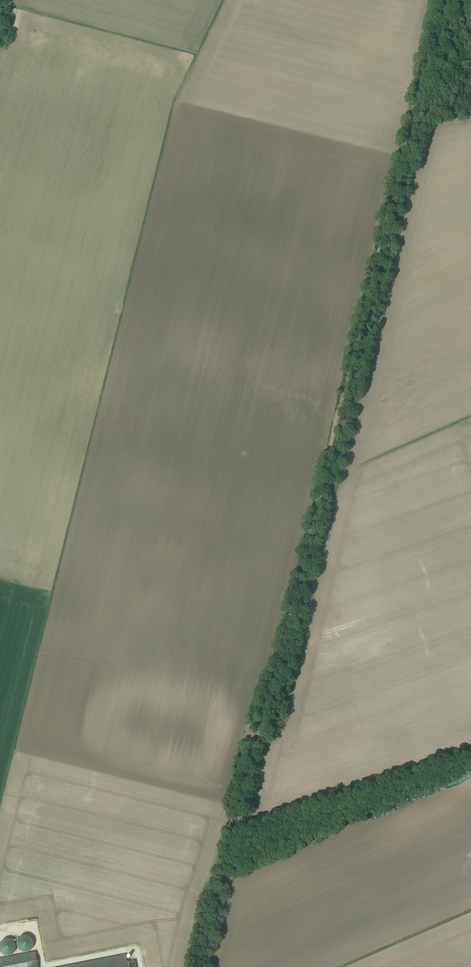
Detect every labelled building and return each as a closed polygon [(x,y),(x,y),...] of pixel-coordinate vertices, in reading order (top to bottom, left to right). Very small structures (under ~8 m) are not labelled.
[(35,952),(0,959),(0,966),(38,966),(35,952)] [(134,961),(127,962),(125,955),(64,966),(135,966),(134,961)]
